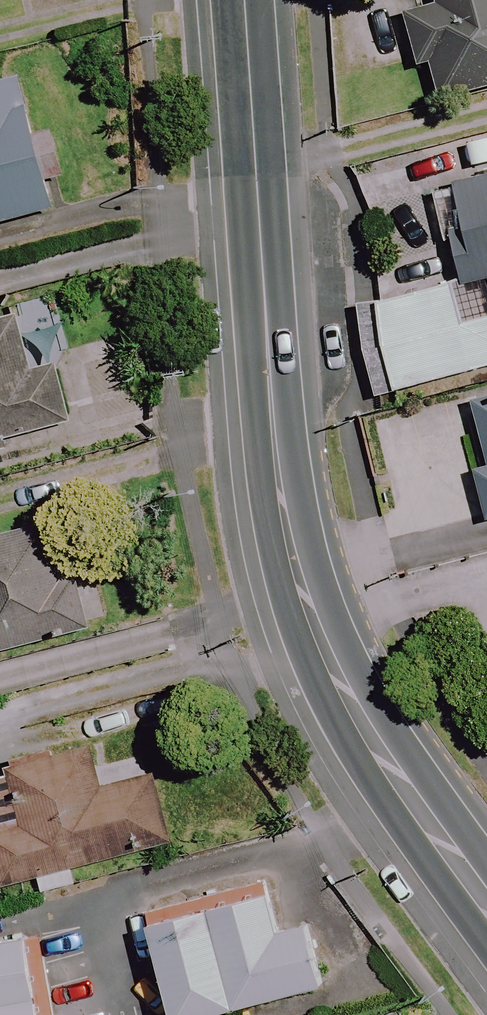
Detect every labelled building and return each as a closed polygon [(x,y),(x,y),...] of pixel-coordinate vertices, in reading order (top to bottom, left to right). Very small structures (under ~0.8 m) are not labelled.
[(417,69),(430,66),(436,98),(486,88),(486,0),(403,0),(417,69)] [(36,140),(19,76),(0,81),(0,225),(55,210),(73,205),(54,135),(36,140)] [(348,315),(369,399),(486,369),(486,294),(484,281),(348,315)] [(52,308),(0,321),(0,449),(57,435),(64,462),(128,445),(103,347),(64,356),(52,308)] [(471,403),(486,465),(486,399),(471,403)] [(477,471),(486,511),(486,469),(477,471)] [(38,528),(0,538),(0,653),(84,631),(73,588),(55,593),(38,528)] [(172,845),(154,775),(101,789),(89,743),(7,764),(9,774),(0,776),(0,889),(172,845)] [(263,886),(146,915),(170,1014),(219,1014),(325,989),(309,925),(275,934),(263,886)] [(0,944),(0,1014),(58,1014),(43,936),(0,944)]
